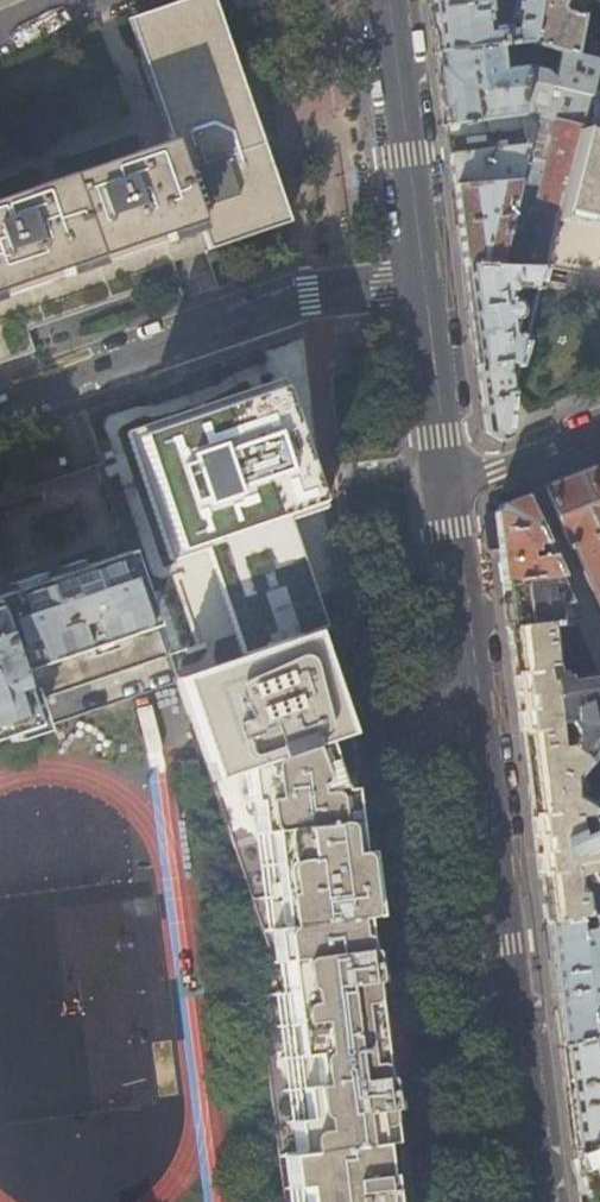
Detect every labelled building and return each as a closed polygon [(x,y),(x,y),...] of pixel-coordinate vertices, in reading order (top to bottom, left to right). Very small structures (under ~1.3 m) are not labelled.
[(32,352),(33,350),(26,331),(26,329),(177,277),(173,264),(174,261),(286,223),(211,0),(180,0),(126,19),(168,142),(0,199),(0,362),(32,352)] [(434,31),(436,52),(498,46),(530,43),(537,0),(514,0),(509,24),(487,25),(484,0),(430,0),(434,31)] [(530,43),(554,49),(560,52),(552,83),(531,78),(529,84),(583,98),(586,99),(598,46),(590,45),(586,58),(574,55),(580,16),(564,14),(560,7),(562,4),(561,0),(537,0),(530,43)] [(598,46),(586,99),(583,98),(541,262),(577,270),(599,273),(599,39),(598,46)] [(501,63),(498,46),(436,52),(437,59),(451,170),(453,187),(508,182),(513,183),(525,147),(517,94),(520,84),(524,83),(524,79),(522,65),(519,62),(501,63)] [(541,262),(583,98),(529,84),(524,83),(520,84),(517,94),(525,147),(513,183),(508,182),(453,187),(458,223),(463,265),(539,269),(541,262)] [(534,289),(539,269),(463,265),(469,311),(478,382),(484,430),(499,440),(505,437),(506,423),(508,395),(522,339),(521,337),(513,335),(512,321),(518,316),(518,312),(517,305),(510,301),(509,292),(511,288),(534,289)] [(321,490),(275,350),(90,413),(101,445),(179,680),(207,671),(171,562),(173,561),(210,550),(244,654),(326,628),(293,523),(294,521),(323,511),(321,490)] [(179,680),(101,445),(0,478),(0,741),(179,680)] [(530,517),(549,509),(564,546),(568,545),(599,618),(599,465),(584,471),(531,492),(521,496),(530,517)] [(556,576),(530,517),(521,496),(498,505),(495,509),(491,513),(496,552),(500,584),(556,576)] [(556,576),(500,584),(503,605),(506,628),(551,619),(573,615),(556,576)] [(552,669),(547,626),(551,625),(551,619),(506,628),(519,728),(534,847),(543,923),(584,918),(580,885),(599,877),(599,801),(587,806),(575,777),(599,746),(599,679),(596,669),(590,673),(564,678),(563,675),(560,673),(557,673),(557,669),(552,669)] [(345,735),(313,641),(207,671),(179,680),(212,779),(246,770),(324,743),(345,735)] [(386,1176),(382,1175),(378,1145),(390,1144),(385,1112),(393,1110),(390,1077),(381,1077),(380,1068),(394,1066),(385,998),(371,999),(370,991),(378,989),(373,949),(364,949),(361,919),(375,917),(370,877),(367,854),(357,852),(350,790),(340,790),(324,743),(246,770),(266,831),(263,833),(254,833),(254,835),(265,926),(265,928),(271,926),(274,927),(281,987),(280,990),(274,992),(273,995),(294,1153),(294,1156),(282,1157),(288,1201),(389,1201),(386,1176)] [(584,918),(543,923),(551,987),(559,1047),(588,1039),(599,1037),(599,915),(584,918)] [(591,1055),(588,1039),(559,1047),(562,1071),(572,1148),(599,1140),(599,1054),(591,1055)] [(572,1148),(578,1201),(579,1201),(599,1201),(599,1140),(572,1148)]
